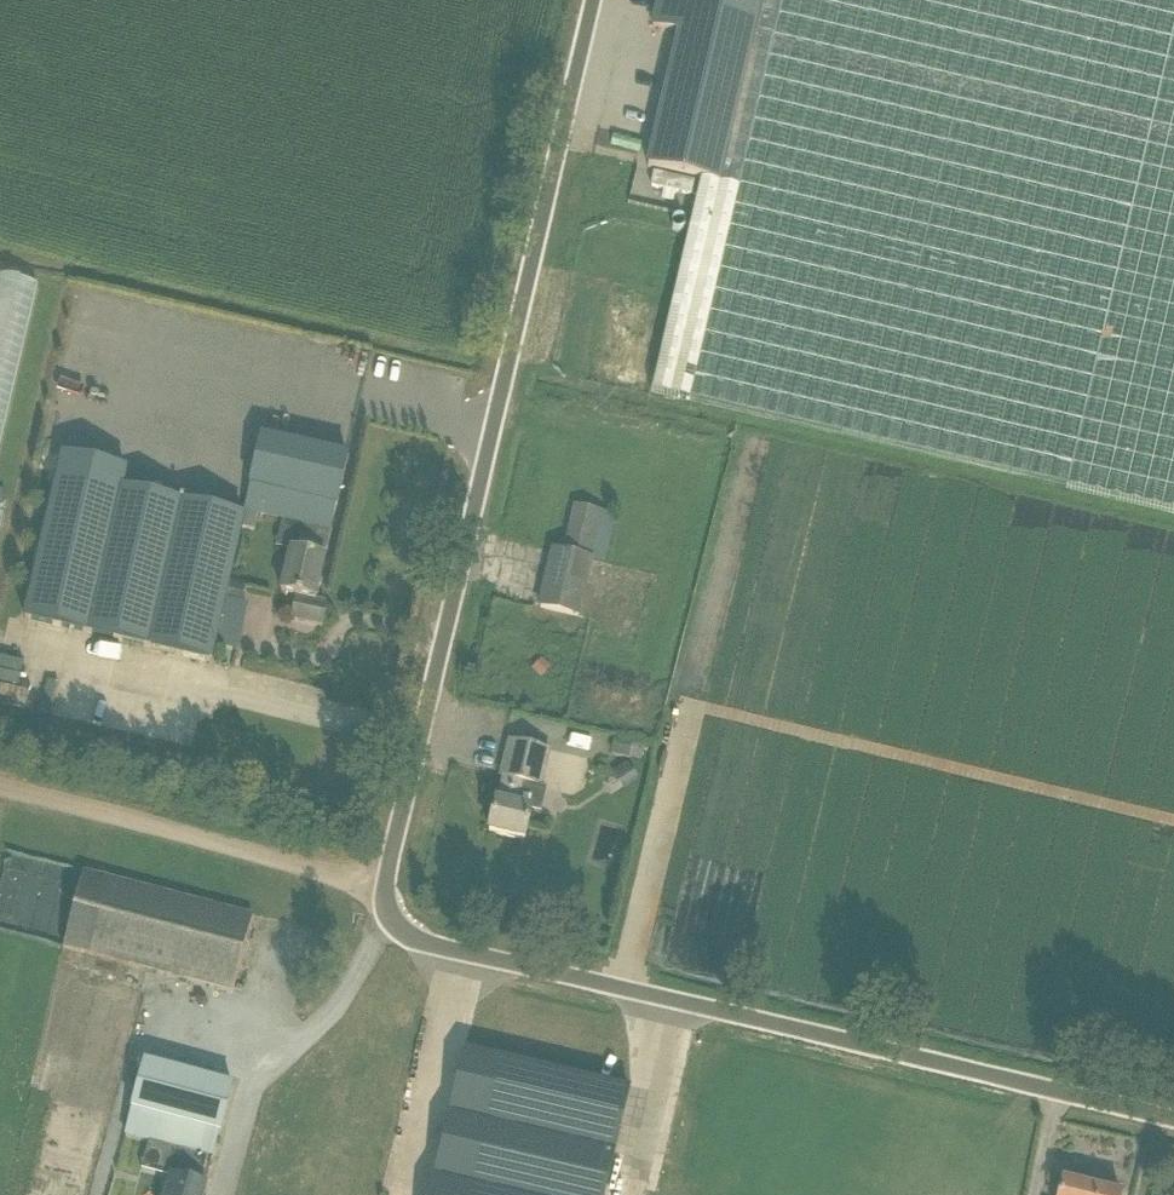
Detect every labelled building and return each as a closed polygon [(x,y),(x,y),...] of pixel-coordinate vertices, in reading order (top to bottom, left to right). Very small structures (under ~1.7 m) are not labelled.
[(653,27),(680,34),(648,169),(701,181),(653,393),(689,402),(713,408),(1173,515),(1173,0),(659,0),(653,27)] [(36,280),(0,272),(0,458),(36,280)] [(26,621),(210,663),(241,530),(254,533),(256,523),(259,524),(261,515),(303,525),(296,553),(291,552),(281,594),(296,598),(292,620),(323,627),(327,610),(325,610),(326,604),(316,601),(332,530),(331,530),(336,507),(337,507),(348,459),(261,439),(250,486),(251,486),(245,512),(244,511),(242,518),(122,490),(126,471),(63,457),(26,621)] [(561,554),(591,561),(595,546),(598,532),(603,516),(573,508),(565,538),(561,554)] [(541,609),(581,618),(594,561),(591,561),(561,554),(554,552),(541,609)] [(24,663),(0,658),(0,683),(19,687),(24,663)] [(543,660),(531,671),(540,680),(551,669),(543,660)] [(609,757),(628,761),(632,745),(613,741),(609,757)] [(496,804),(489,834),(524,842),(530,818),(531,812),(518,809),(524,785),(537,788),(540,789),(549,751),(511,742),(502,780),(503,780),(497,804),(496,804)] [(626,763),(611,773),(621,789),(636,780),(626,763)] [(63,949),(233,993),(253,918),(83,873),(63,949)] [(630,1091),(466,1052),(432,1194),(605,1194),(630,1091)] [(206,1188),(205,1188),(219,1136),(220,1136),(233,1089),(145,1065),(138,1088),(131,1110),(133,1111),(126,1136),(185,1152),(177,1180),(172,1179),(168,1194),(204,1194),(206,1188)] [(165,1174),(168,1153),(147,1150),(144,1171),(165,1174)] [(1063,1183),(1061,1194),(1112,1194),(1063,1183)]
